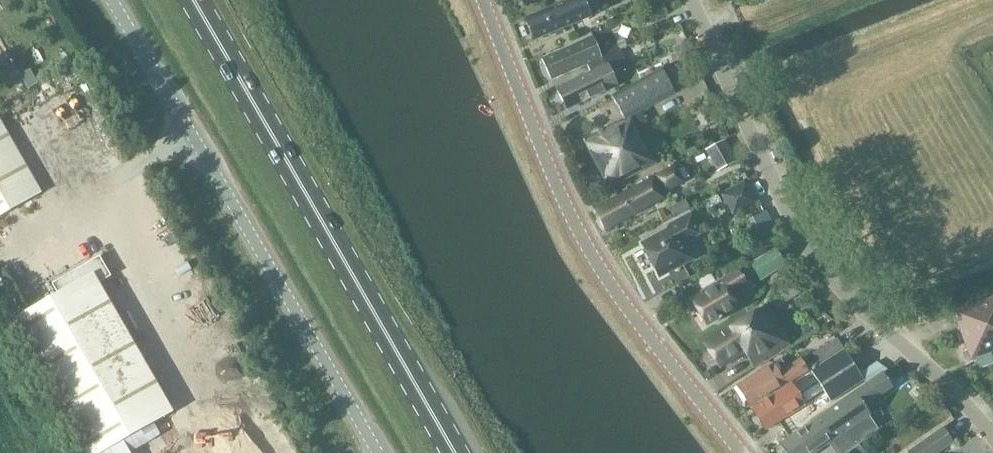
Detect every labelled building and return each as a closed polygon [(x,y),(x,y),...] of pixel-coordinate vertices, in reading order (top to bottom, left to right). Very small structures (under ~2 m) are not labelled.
[(594,0),(572,0),(526,19),(534,40),(591,17),(600,14),(594,0)] [(664,6),(653,11),(656,18),(667,14),(664,6)] [(587,65),(621,50),(611,29),(542,59),(551,80),(587,65)] [(621,50),(587,65),(590,72),(556,89),(567,110),(618,85),(613,76),(629,69),(621,50)] [(30,71),(21,76),(29,89),(37,84),(30,71)] [(609,188),(656,164),(631,118),(675,95),(663,71),(613,97),(625,119),(584,141),(609,188)] [(41,193),(0,121),(0,219),(42,195),(41,193)] [(718,173),(737,163),(726,144),(708,153),(718,173)] [(605,230),(664,198),(661,194),(683,181),(675,166),(594,210),(605,230)] [(734,216),(755,204),(744,183),(723,195),(734,216)] [(716,196),(704,202),(709,210),(720,204),(716,196)] [(660,276),(694,259),(685,241),(699,234),(690,215),(670,226),(672,229),(643,245),(660,276)] [(770,236),(762,241),(765,245),(773,241),(770,236)] [(736,241),(729,245),(733,252),(740,248),(736,241)] [(762,282),(785,266),(775,250),(751,266),(762,282)] [(5,324),(80,452),(103,452),(174,412),(104,292),(106,291),(109,280),(107,277),(111,275),(100,256),(52,284),(58,294),(5,324)] [(707,325),(738,306),(731,294),(748,284),(741,272),(692,302),(699,313),(697,314),(702,323),(705,322),(707,325)] [(793,284),(778,294),(784,302),(799,293),(793,284)] [(992,352),(992,299),(954,313),(971,360),(992,352)] [(755,372),(792,350),(771,312),(765,308),(754,313),(705,345),(720,367),(743,351),(755,372)] [(819,365),(843,349),(837,339),(813,354),(819,365)] [(858,371),(851,360),(844,349),(752,410),(766,431),(804,405),(811,415),(816,411),(820,417),(882,374),(888,370),(879,364),(864,373),(861,369),(858,371)] [(773,364),(737,386),(751,407),(803,373),(806,371),(801,362),(787,371),(780,359),(773,364)] [(879,431),(868,416),(870,415),(864,407),(891,388),(882,374),(820,417),(781,444),(787,452),(815,452),(829,443),(836,452),(850,452),(859,446),(858,445),(859,445),(879,431)] [(942,429),(909,452),(910,452),(939,452),(952,444),(942,429)]
